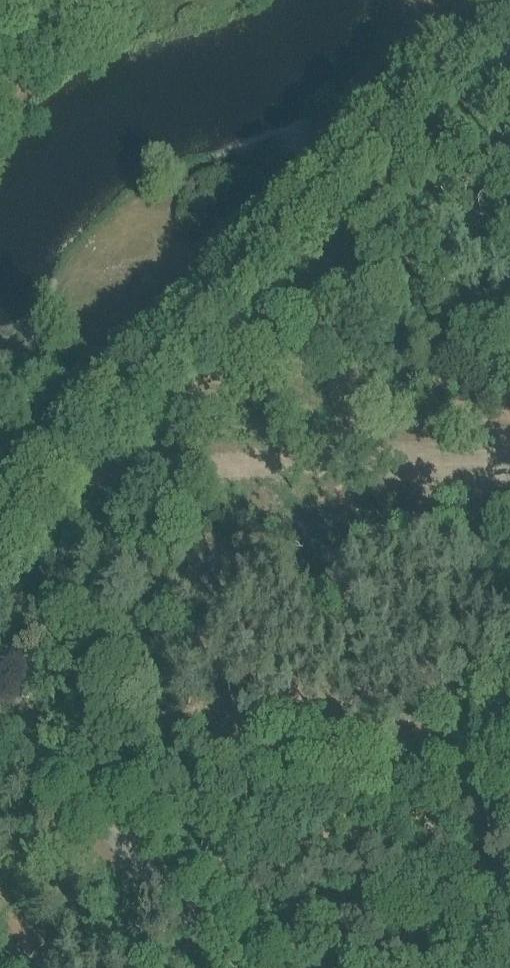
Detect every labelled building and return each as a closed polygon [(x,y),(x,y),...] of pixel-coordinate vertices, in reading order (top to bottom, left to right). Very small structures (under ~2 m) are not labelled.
[(30,960),(46,945),(0,898),(0,929),(30,960)]
